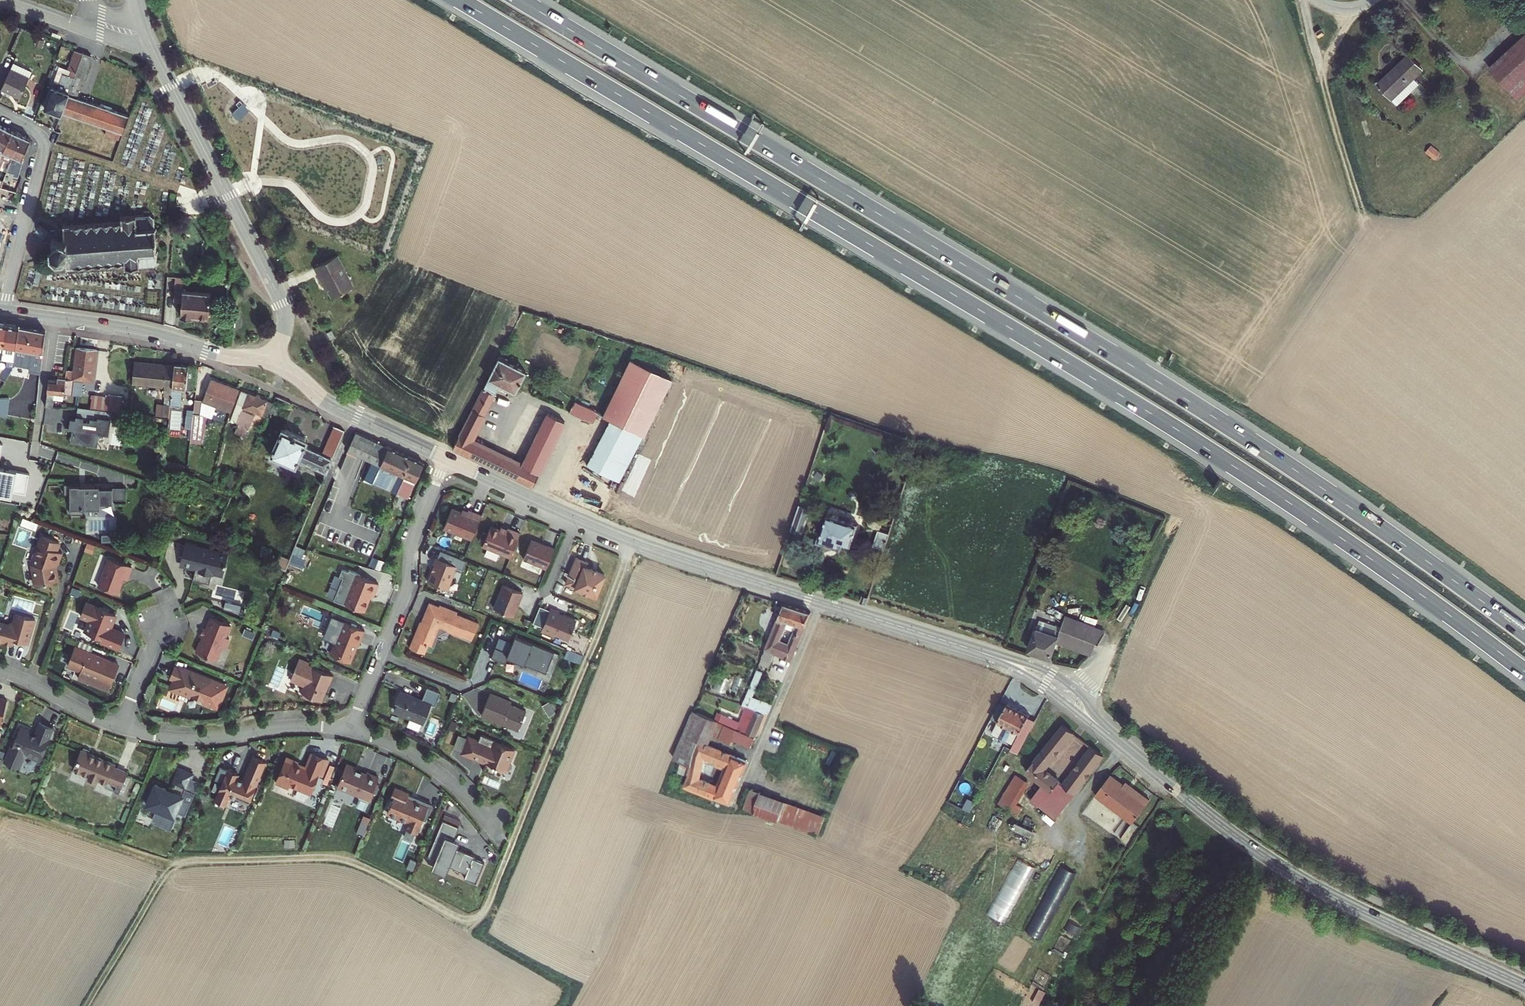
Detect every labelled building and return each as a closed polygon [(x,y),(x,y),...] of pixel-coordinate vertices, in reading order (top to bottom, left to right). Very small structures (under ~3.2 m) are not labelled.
[(1326,37),(1322,30),(1315,33),(1319,40),(1326,37)] [(1515,99),(1524,91),(1524,44),(1493,73),(1515,99)] [(61,116),(61,114),(74,79),(83,55),(74,52),(67,71),(59,69),(53,84),(58,86),(57,90),(52,89),(44,110),(50,112),(61,116)] [(1377,83),(1395,102),(1417,81),(1412,76),(1422,67),(1409,53),(1377,83)] [(83,55),(74,79),(82,82),(91,58),(83,55)] [(33,71),(15,62),(2,88),(16,95),(21,97),(33,71)] [(121,134),(123,135),(129,118),(76,100),(82,82),(74,79),(61,114),(68,116),(108,130),(106,137),(119,141),(121,134)] [(0,126),(0,157),(11,131),(5,128),(0,126)] [(21,136),(17,134),(11,131),(0,157),(0,167),(5,157),(11,160),(12,156),(21,136)] [(21,136),(12,156),(11,160),(7,167),(5,170),(13,173),(13,175),(18,177),(20,169),(23,160),(21,159),(30,140),(25,137),(21,136)] [(1434,144),(1428,151),(1437,158),(1442,151),(1434,144)] [(108,264),(116,263),(116,264),(118,264),(118,263),(124,262),(125,264),(127,264),(127,265),(125,265),(125,267),(127,267),(127,269),(129,269),(129,267),(139,266),(139,267),(142,267),(142,266),(154,265),(155,266),(157,266),(156,263),(157,262),(159,263),(160,261),(158,260),(157,251),(160,251),(159,249),(158,249),(156,229),(158,229),(158,227),(155,227),(155,218),(156,218),(156,216),(153,216),(152,215),(153,214),(151,213),(150,214),(137,215),(137,213),(134,213),(135,215),(125,216),(125,214),(122,214),(122,216),(121,216),(121,218),(122,217),(123,219),(121,219),(122,221),(114,222),(114,220),(112,220),(112,222),(104,222),(104,221),(102,221),(102,223),(94,223),(94,222),(91,222),(92,223),(85,224),(84,222),(82,223),(82,224),(74,225),(74,223),(71,223),(71,225),(66,225),(66,224),(64,224),(64,226),(62,226),(63,228),(65,228),(66,237),(64,237),(64,239),(57,239),(56,237),(54,237),(54,239),(52,238),(52,240),(54,241),(55,253),(53,252),(53,255),(56,255),(58,255),(59,255),(59,253),(65,253),(65,254),(67,254),(67,256),(65,256),(66,258),(68,258),(68,264),(66,264),(66,266),(68,266),(68,268),(70,268),(70,266),(75,266),(75,267),(78,267),(77,265),(86,265),(86,267),(88,267),(88,265),(96,264),(96,266),(98,266),(97,264),(106,264),(106,265),(108,265),(108,264)] [(59,253),(59,255),(68,264),(68,258),(66,258),(65,256),(67,256),(67,254),(65,254),(65,253),(59,253)] [(335,256),(314,268),(319,277),(325,287),(326,286),(333,298),(352,287),(335,256)] [(184,281),(175,281),(174,292),(183,292),(184,281)] [(183,292),(174,292),(174,302),(182,303),(181,317),(187,318),(193,318),(193,316),(210,317),(211,303),(217,304),(220,304),(221,295),(183,292)] [(17,347),(20,326),(14,325),(8,324),(5,345),(9,345),(7,359),(15,360),(17,347)] [(20,326),(17,347),(44,352),(46,331),(33,329),(20,326)] [(331,330),(327,332),(331,339),(336,337),(334,333),(331,330)] [(15,360),(14,362),(25,365),(30,365),(29,371),(42,373),(44,352),(17,347),(15,360)] [(87,349),(78,349),(76,376),(68,376),(66,393),(79,394),(81,395),(82,381),(95,381),(97,350),(87,349)] [(508,361),(499,357),(497,362),(496,361),(488,378),(496,383),(515,392),(516,389),(525,372),(507,363),(508,361)] [(602,415),(609,420),(588,465),(621,481),(644,436),(643,435),(671,378),(630,359),(602,415)] [(134,383),(174,387),(176,365),(156,364),(136,362),(134,383)] [(176,365),(174,387),(172,404),(182,405),(184,388),(194,390),(197,365),(186,364),(176,363),(176,365)] [(49,393),(47,405),(56,406),(56,404),(56,399),(64,400),(65,393),(66,393),(68,376),(64,375),(60,375),(59,381),(50,380),(49,393)] [(204,395),(231,408),(240,387),(226,381),(213,375),(204,395)] [(493,467),(533,486),(564,423),(547,414),(522,464),(471,440),(497,388),(494,386),(496,383),(488,378),(458,437),(456,440),(452,448),(493,467)] [(258,395),(242,388),(229,419),(236,422),(233,431),(242,435),(255,410),(267,416),(273,403),(258,395)] [(115,394),(113,408),(126,409),(128,393),(116,391),(115,394)] [(113,408),(115,394),(93,393),(92,406),(113,408)] [(196,394),(195,408),(193,428),(206,429),(207,412),(202,411),(204,395),(196,394)] [(0,400),(0,416),(8,417),(11,401),(0,400)] [(592,425),(598,413),(574,402),(568,414),(592,425)] [(101,416),(102,408),(88,406),(80,405),(78,418),(77,427),(75,440),(97,443),(99,431),(103,431),(104,424),(100,424),(101,416)] [(104,424),(103,431),(108,432),(110,417),(101,416),(100,424),(104,424)] [(335,423),(321,456),(304,448),(307,442),(283,431),(271,456),(301,470),(304,464),(326,474),(344,428),(340,425),(335,423)] [(345,452),(396,475),(389,492),(395,494),(402,478),(400,477),(409,458),(381,445),(354,432),(345,452)] [(416,461),(409,458),(400,477),(402,478),(395,494),(407,500),(423,464),(416,461)] [(33,472),(0,468),(0,496),(12,498),(13,491),(30,493),(33,472)] [(125,501),(125,485),(65,486),(66,508),(95,507),(95,501),(125,501)] [(445,525),(472,537),(482,514),(470,508),(468,513),(453,506),(445,525)] [(811,511),(799,508),(791,531),(803,535),(811,511)] [(841,520),(830,517),(823,540),(825,541),(824,544),(828,545),(831,546),(833,543),(841,546),(842,543),(852,546),(859,525),(849,522),(850,519),(842,517),(841,520)] [(491,524),(483,543),(510,556),(521,532),(508,526),(507,531),(491,524)] [(884,549),(889,534),(879,531),(874,546),(884,549)] [(59,543),(42,536),(32,563),(36,583),(50,581),(59,580),(56,569),(54,569),(56,564),(58,565),(62,554),(56,551),(59,543)] [(532,538),(524,556),(546,566),(555,547),(547,544),(547,545),(532,538)] [(227,556),(182,540),(176,556),(191,561),(190,566),(186,575),(191,577),(202,581),(207,569),(221,574),(227,556)] [(289,561),(301,566),(309,549),(297,544),(289,561)] [(282,554),(278,564),(286,567),(290,558),(282,554)] [(454,563),(434,555),(431,563),(432,563),(429,572),(426,579),(445,587),(454,563)] [(191,561),(176,556),(175,560),(190,566),(191,561)] [(566,582),(596,593),(604,573),(585,565),(587,560),(576,556),(566,582)] [(110,559),(99,587),(118,594),(124,578),(128,580),(130,576),(133,568),(110,559)] [(382,568),(384,561),(373,559),(372,565),(382,568)] [(375,597),(379,586),(357,576),(357,575),(352,572),(351,574),(347,572),(343,578),(346,579),(335,601),(344,605),(345,604),(363,613),(367,605),(369,602),(368,602),(370,596),(373,598),(374,597),(375,597)] [(503,584),(494,607),(513,615),(519,599),(520,600),(523,592),(503,584)] [(116,615),(87,603),(82,617),(91,621),(86,632),(103,639),(102,641),(120,649),(123,640),(126,635),(111,629),(112,625),(115,624),(117,618),(116,615)] [(432,646),(438,631),(445,627),(446,630),(472,640),(478,623),(456,614),(457,613),(449,609),(448,612),(442,610),(443,609),(429,603),(421,623),(422,625),(423,627),(420,637),(415,635),(410,648),(424,654),(428,645),(432,646)] [(776,655),(792,661),(810,614),(797,610),(785,605),(763,661),(772,665),(776,655)] [(556,609),(553,607),(544,630),(557,635),(557,633),(571,638),(579,619),(561,613),(562,611),(556,609)] [(5,641),(14,644),(15,640),(28,644),(36,620),(17,613),(14,622),(4,627),(0,626),(0,640),(5,641)] [(197,648),(195,653),(216,661),(221,648),(224,649),(228,639),(225,638),(230,627),(211,619),(206,630),(203,629),(199,637),(202,639),(200,643),(199,644),(197,648)] [(1079,640),(1096,646),(1097,644),(1099,645),(1100,643),(1104,633),(1066,619),(1063,626),(1079,640)] [(1059,632),(1060,624),(1040,621),(1038,629),(1059,632)] [(330,655),(350,664),(354,654),(356,650),(354,649),(355,645),(359,647),(365,633),(343,624),(330,655)] [(1063,626),(1059,639),(1094,653),(1096,646),(1079,640),(1063,626)] [(1037,632),(1030,651),(1041,655),(1052,659),(1059,639),(1037,632)] [(496,646),(492,656),(498,659),(506,662),(509,656),(547,671),(555,651),(515,635),(509,652),(496,646)] [(108,691),(119,666),(76,648),(68,667),(81,673),(78,678),(108,691)] [(330,685),(334,676),(310,666),(308,662),(300,659),(292,680),(305,685),(306,688),(303,695),(314,700),(315,698),(322,701),(326,692),(325,691),(327,686),(328,684),(330,685)] [(186,671),(172,666),(168,676),(174,679),(172,685),(171,688),(179,692),(179,690),(202,700),(210,682),(196,676),(197,674),(186,670),(186,671)] [(717,688),(725,690),(729,678),(722,675),(717,688)] [(404,713),(405,715),(425,723),(433,704),(437,706),(442,693),(428,687),(423,699),(401,691),(398,697),(397,700),(399,701),(395,709),(404,713)] [(486,704),(481,713),(519,728),(526,709),(510,703),(511,700),(490,692),(486,704)] [(8,702),(0,699),(0,727),(2,728),(8,702)] [(1018,736),(1027,719),(1028,717),(1017,711),(1006,706),(995,729),(998,731),(1017,739),(1018,736)] [(742,721),(724,714),(721,722),(756,736),(765,714),(747,707),(742,721)] [(696,713),(688,731),(720,739),(720,738),(726,726),(696,713)] [(1017,739),(1011,751),(1010,753),(1016,756),(1018,754),(1034,723),(1027,719),(1018,736),(1017,739)] [(41,763),(55,730),(40,724),(34,738),(30,736),(31,735),(21,731),(19,736),(17,735),(15,740),(17,741),(16,743),(14,743),(5,766),(21,773),(27,760),(30,758),(41,763)] [(740,731),(726,726),(720,738),(734,744),(736,740),(740,731)] [(1060,726),(1023,772),(1049,794),(1056,783),(1057,783),(1042,770),(1070,734),(1060,726)] [(995,729),(991,735),(1013,746),(1017,739),(998,731),(995,729)] [(692,766),(690,779),(687,785),(732,804),(750,762),(716,748),(720,739),(688,731),(687,735),(681,762),(687,764),(692,766)] [(755,738),(740,731),(736,740),(751,747),(755,738)] [(463,753),(469,739),(459,735),(453,749),(463,753)] [(469,739),(463,753),(474,757),(481,760),(483,754),(489,757),(485,767),(496,771),(499,764),(507,768),(512,755),(513,756),(516,748),(514,748),(515,747),(497,739),(496,741),(481,735),(478,742),(469,739)] [(1089,749),(1061,787),(1072,795),(1099,758),(1089,749)] [(80,752),(72,771),(89,778),(88,779),(88,783),(93,785),(95,784),(96,781),(107,785),(108,783),(121,788),(127,774),(113,769),(115,766),(88,756),(90,753),(83,750),(82,753),(80,752)] [(296,766),(284,761),(274,787),(286,792),(287,789),(308,797),(316,777),(320,779),(327,763),(315,759),(309,757),(303,772),(294,768),(296,766)] [(248,805),(265,763),(256,759),(252,758),(242,781),(235,778),(236,775),(227,771),(215,799),(227,804),(230,797),(248,805)] [(692,766),(687,764),(684,777),(690,779),(692,766)] [(354,771),(344,767),(335,790),(356,798),(357,801),(367,805),(370,796),(373,797),(377,787),(375,786),(377,780),(364,775),(364,777),(358,774),(354,773),(354,771)] [(156,786),(143,817),(171,829),(184,798),(179,796),(182,790),(187,792),(193,776),(188,774),(180,771),(174,786),(176,787),(173,795),(167,793),(167,791),(156,786)] [(996,804),(1015,816),(1033,789),(1014,777),(996,804)] [(1113,783),(1106,777),(1090,797),(1126,827),(1145,804),(1138,798),(1135,802),(1119,788),(1113,783)] [(1056,783),(1049,794),(1038,808),(1054,820),(1072,795),(1061,787),(1056,783)] [(1122,785),(1119,788),(1135,802),(1138,798),(1122,785)] [(407,795),(393,789),(389,799),(390,799),(386,808),(388,809),(386,813),(396,817),(395,819),(406,823),(405,826),(406,830),(414,833),(417,832),(420,824),(419,823),(421,819),(424,820),(430,805),(416,799),(415,802),(410,800),(406,798),(407,795)] [(746,808),(756,812),(763,793),(754,789),(746,808)] [(819,837),(826,818),(763,793),(756,812),(819,837)] [(339,813),(331,811),(327,823),(335,826),(339,813)] [(452,827),(440,823),(425,860),(441,866),(437,875),(451,881),(455,871),(464,875),(462,880),(473,884),(481,864),(472,860),(473,858),(455,851),(457,844),(451,842),(456,829),(452,827)] [(993,915),(1011,923),(1035,865),(1017,857),(993,915)] [(1047,940),(1078,871),(1062,864),(1031,933),(1047,940)]
